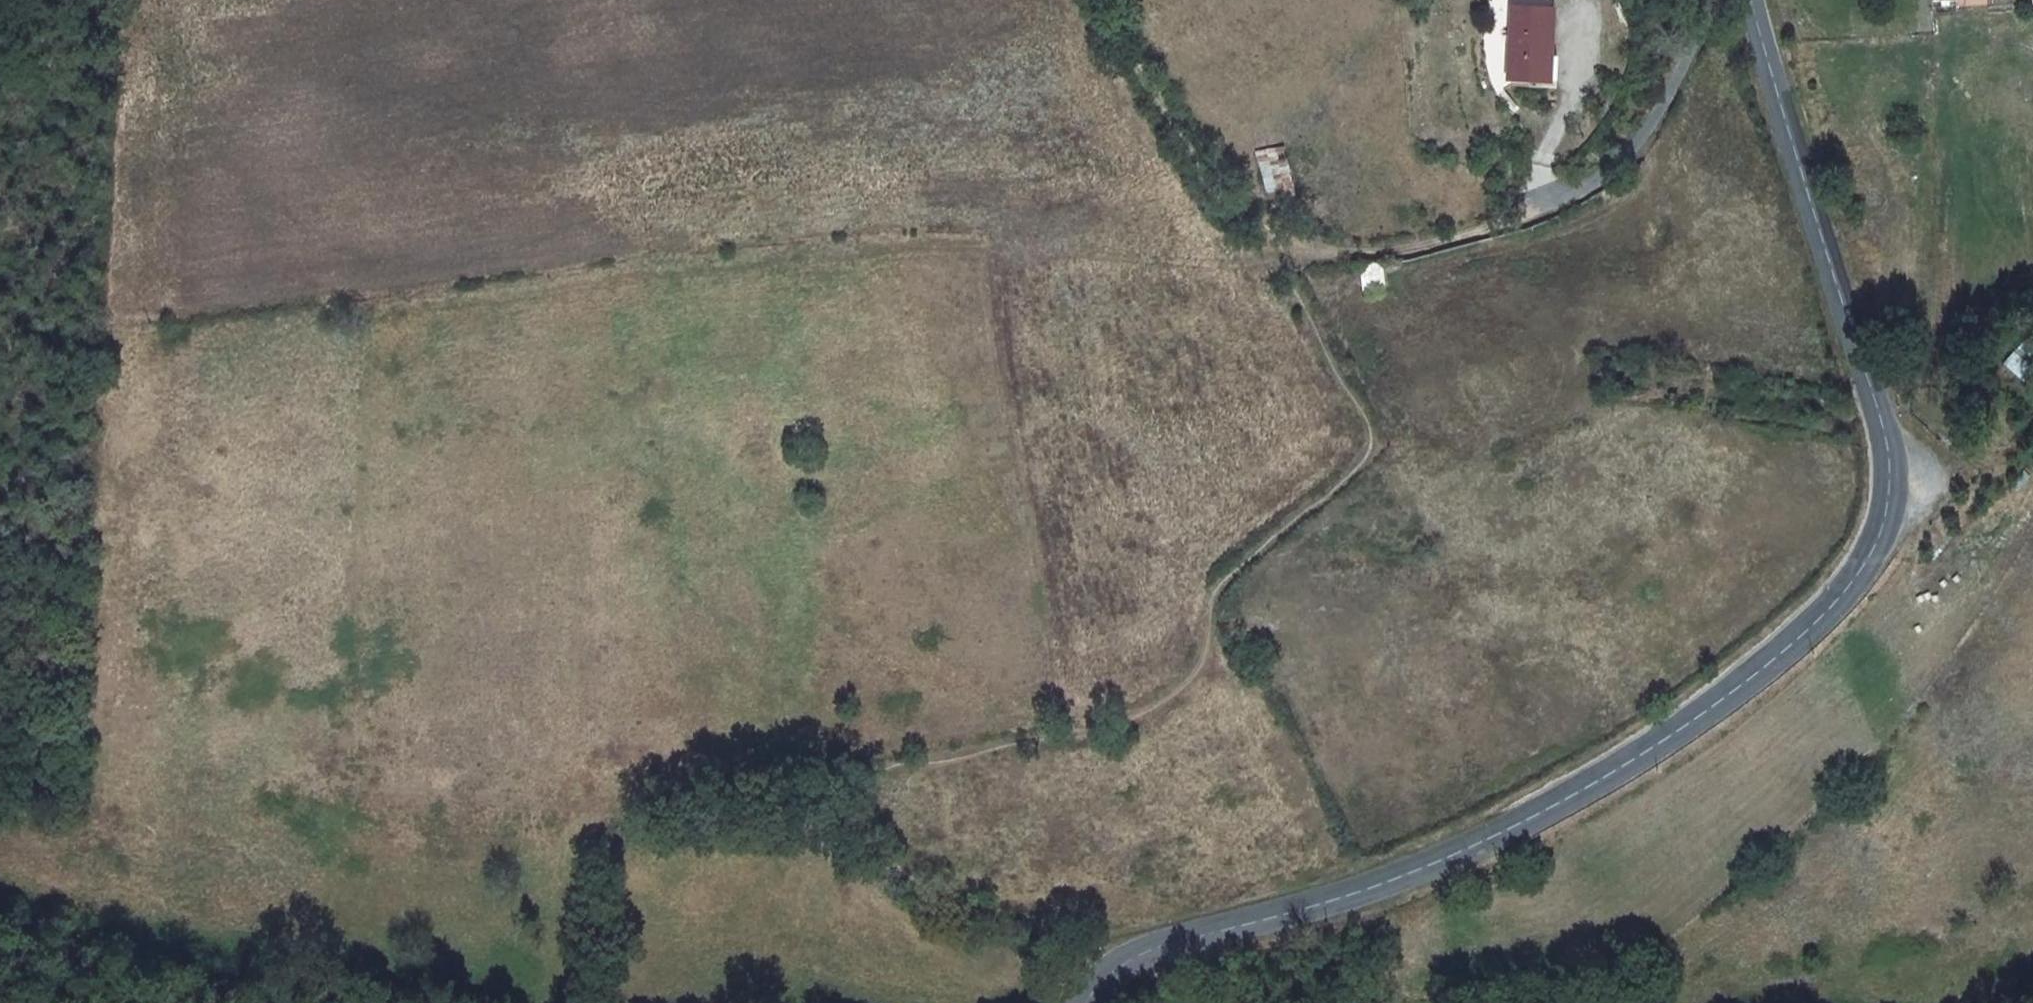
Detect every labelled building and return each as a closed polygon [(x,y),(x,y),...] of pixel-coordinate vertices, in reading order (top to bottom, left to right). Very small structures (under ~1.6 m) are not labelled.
[(1544,82),(1552,10),(1510,5),(1502,77),(1544,82)] [(1370,263),(1353,267),(1358,290),(1376,287),(1370,263)]
